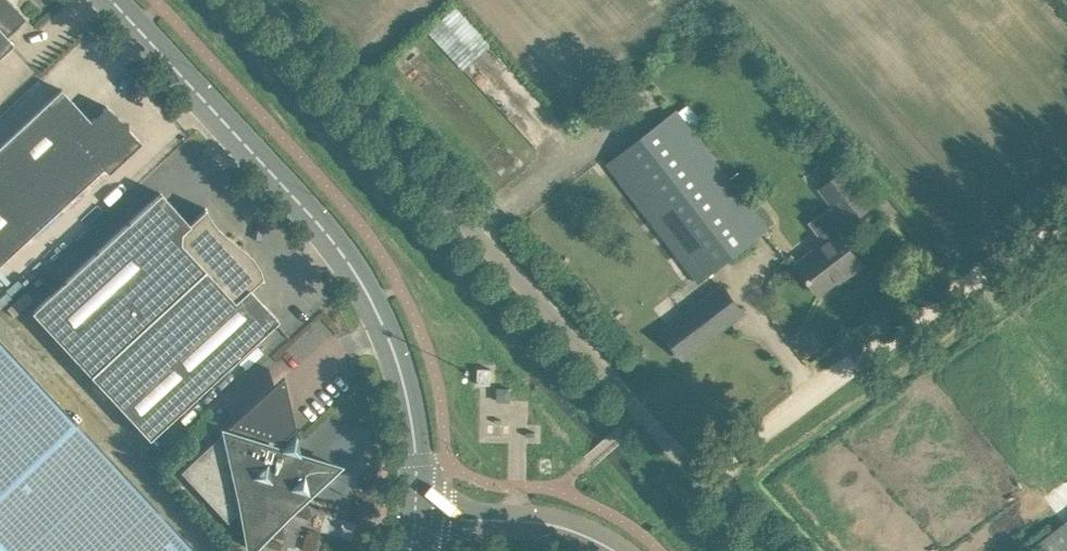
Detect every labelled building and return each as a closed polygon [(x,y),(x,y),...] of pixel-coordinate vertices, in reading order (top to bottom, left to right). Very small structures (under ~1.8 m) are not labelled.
[(14,43),(7,36),(25,19),(26,20),(27,19),(9,0),(0,0),(0,55),(14,43)] [(120,120),(107,105),(91,120),(61,88),(0,145),(0,263),(104,167),(108,172),(141,142),(127,127),(128,120),(120,120)] [(755,207),(696,131),(706,123),(690,103),(680,110),(679,109),(607,164),(699,282),(770,227),(769,226),(776,221),(761,202),(755,207)] [(848,223),(873,204),(846,169),(821,188),(848,223)] [(149,439),(263,334),(278,319),(250,288),(261,278),(262,279),(263,279),(259,268),(258,264),(254,258),(251,255),(246,250),(226,234),(218,226),(211,217),(205,207),(204,208),(205,209),(189,223),(160,192),(31,311),(149,439)] [(863,264),(850,247),(838,232),(797,263),(820,293),(848,272),(850,274),(863,264)] [(684,358),(745,312),(724,285),(663,331),(684,358)] [(0,339),(0,550),(196,550),(0,339)] [(479,368),(478,384),(491,384),(492,368),(479,368)] [(279,441),(281,440),(295,427),(283,374),(228,426),(269,438),(267,443),(223,430),(224,432),(181,471),(227,521),(241,510),(250,548),(339,466),(300,454),(296,434),(281,448),(277,446),(279,441)] [(498,401),(511,401),(511,388),(498,388),(498,401)] [(1037,544),(1042,550),(1066,550),(1066,521),(1037,544)]
